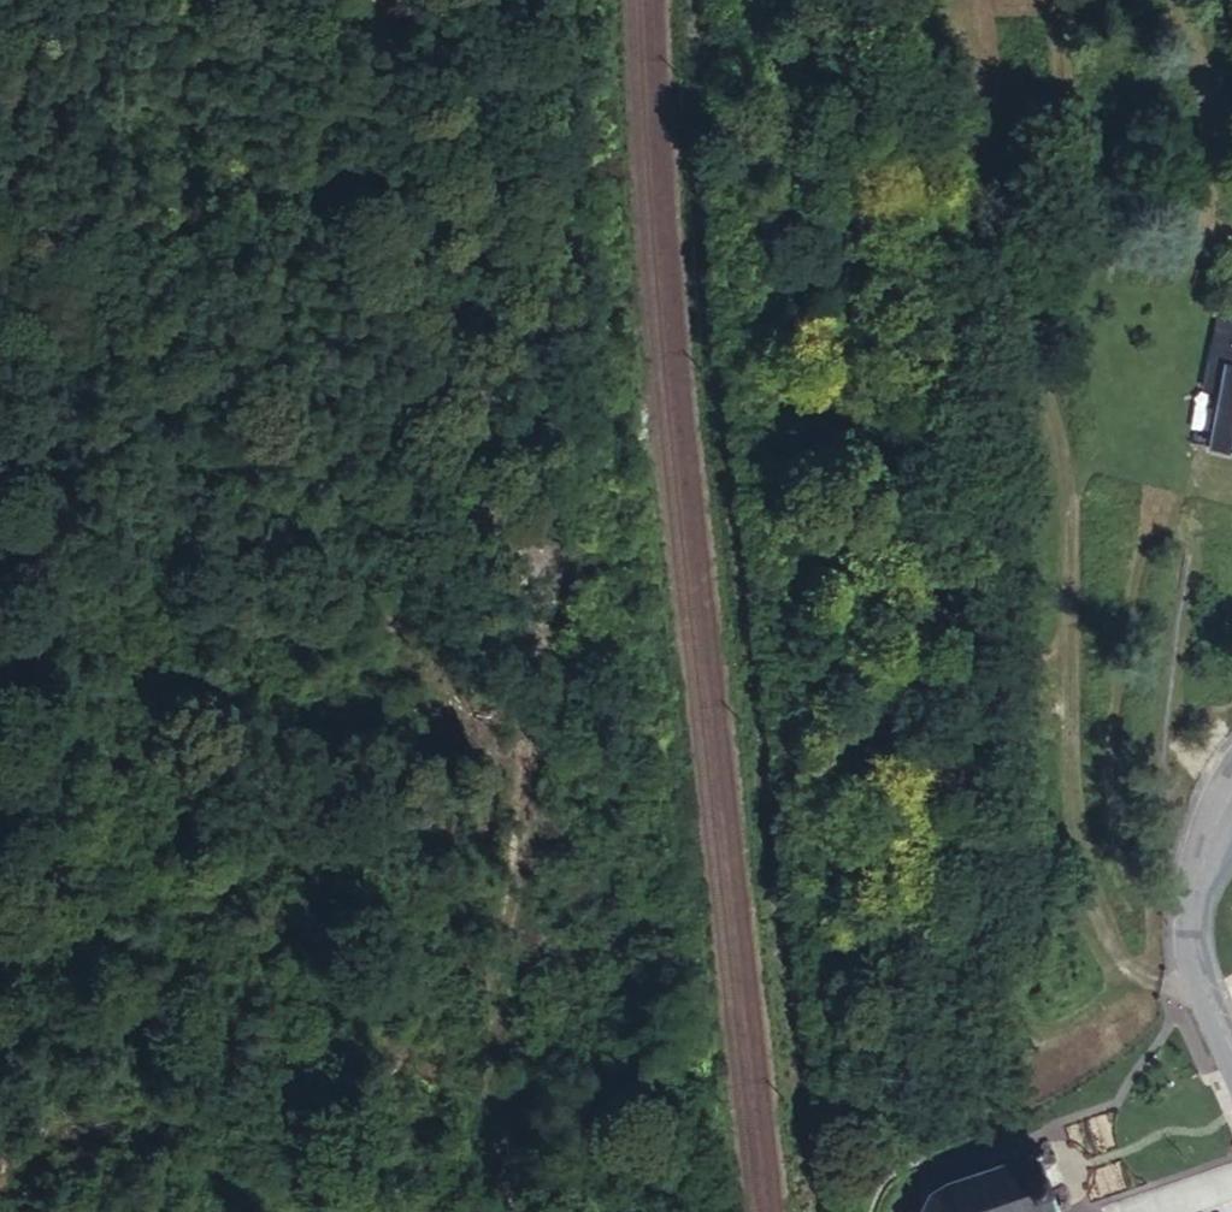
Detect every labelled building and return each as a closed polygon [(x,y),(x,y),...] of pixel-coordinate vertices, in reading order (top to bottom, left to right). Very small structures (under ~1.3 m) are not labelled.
[(1231,452),(1231,335),(1225,368),(1213,364),(1207,392),(1220,395),(1208,447),(1231,452)] [(1222,1131),(1231,1153),(1231,1128),(1231,1127),(1222,1131)] [(1036,1211),(1052,1205),(1054,1211),(1059,1209),(1057,1203),(1063,1202),(1061,1197),(1055,1199),(1041,1156),(1045,1154),(1044,1150),(1039,1153),(1037,1148),(1033,1149),(1035,1154),(1017,1160),(1016,1155),(1010,1157),(1013,1162),(995,1168),(993,1164),(988,1164),(990,1170),(973,1175),(971,1170),(966,1172),(968,1177),(951,1183),(951,1178),(945,1180),(946,1185),(935,1194),(931,1190),(927,1193),(931,1197),(927,1205),(918,1207),(919,1211),(916,1211),(1036,1211)]
